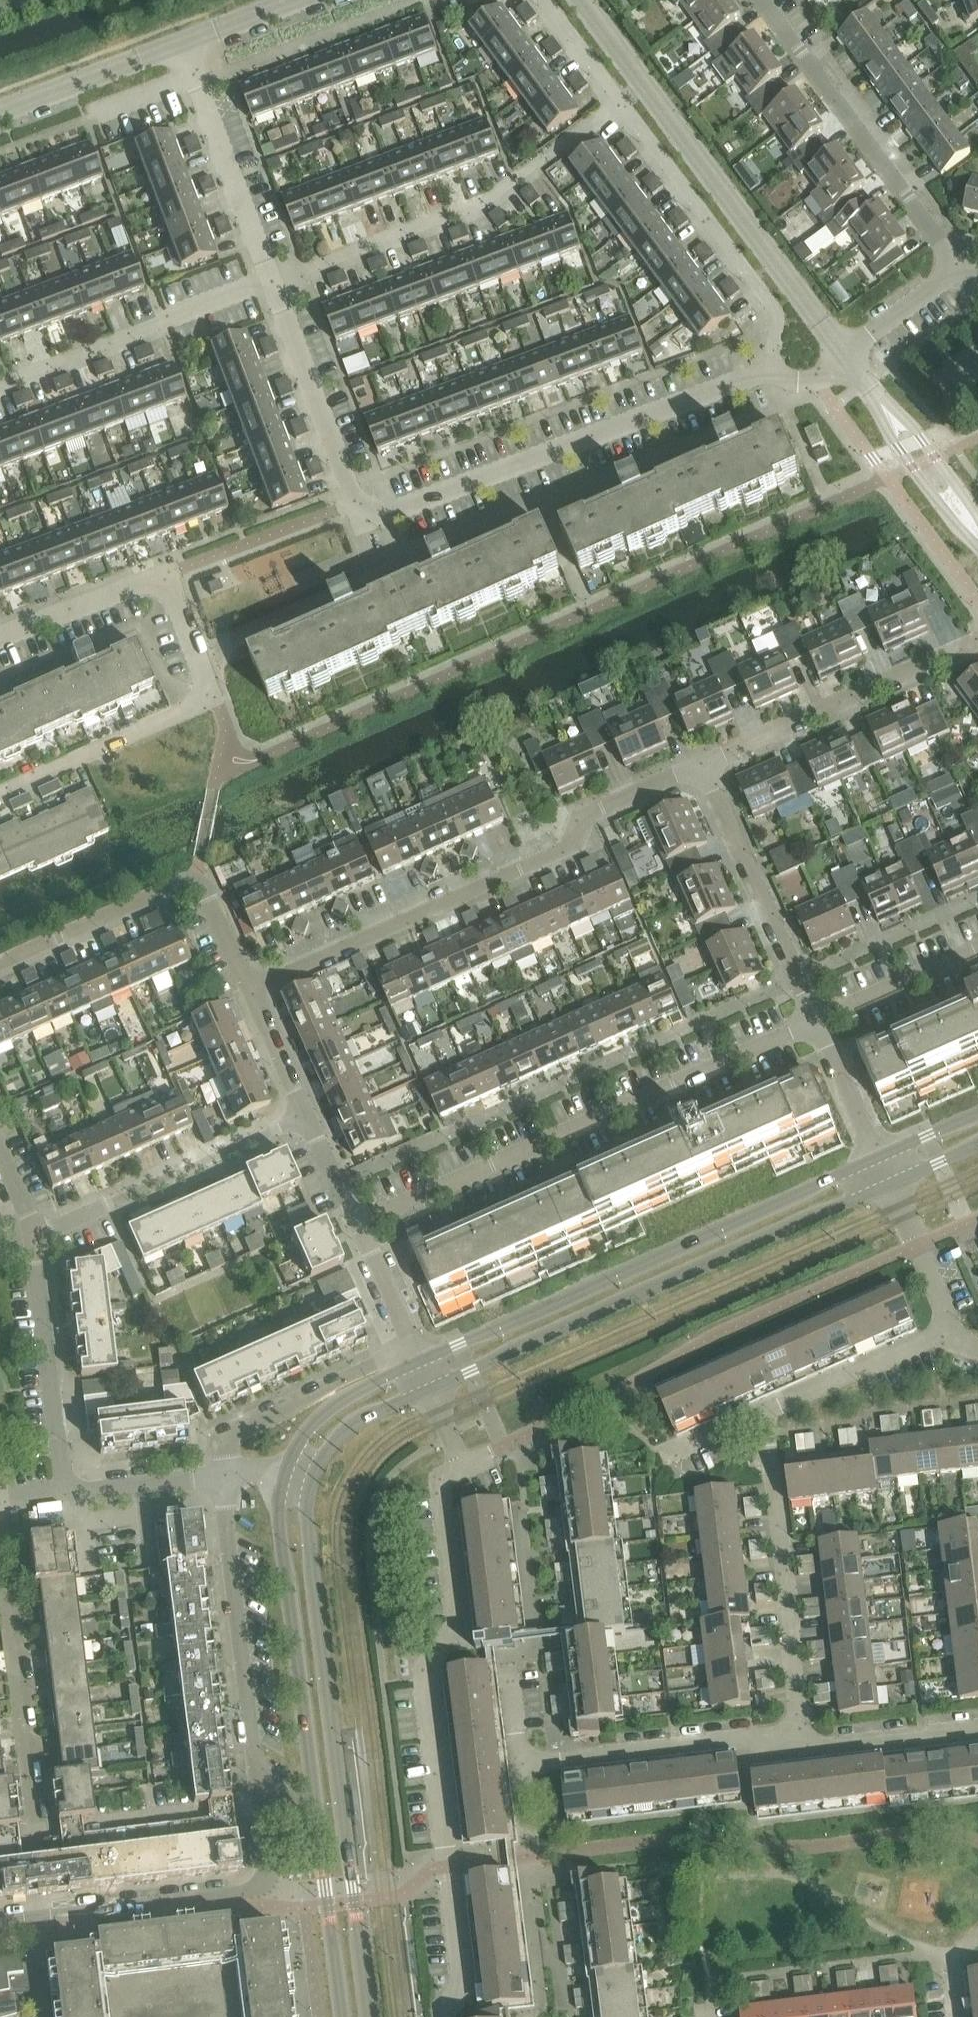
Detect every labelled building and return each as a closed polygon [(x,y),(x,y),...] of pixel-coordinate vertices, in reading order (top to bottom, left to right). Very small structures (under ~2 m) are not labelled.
[(695,23),(726,0),(672,0),(677,7),(681,4),(695,23)] [(712,54),(735,36),(728,27),(741,18),(728,0),(726,0),(695,23),(709,41),(705,44),(712,54)] [(959,2),(967,24),(977,20),(977,0),(964,0),(959,2)] [(900,8),(906,16),(914,10),(908,2),(900,8)] [(919,7),(926,17),(933,12),(926,2),(919,7)] [(520,9),(525,16),(532,11),(527,4),(520,9)] [(471,28),(484,47),(515,24),(501,6),(471,28)] [(914,10),(906,16),(911,21),(919,15),(914,10)] [(532,11),(525,16),(530,23),(537,18),(532,11)] [(933,12),(926,17),(934,27),(941,22),(933,12)] [(839,36),(853,55),(882,34),(868,15),(839,36)] [(404,25),(417,60),(438,53),(425,17),(404,25)] [(484,47),(497,64),(528,41),(515,24),(484,47)] [(383,33),(397,68),(417,60),(404,25),(383,33)] [(363,40),(377,76),(397,68),(383,33),(363,40)] [(882,34),(853,55),(866,72),(895,51),(882,34)] [(723,60),(737,78),(769,54),(755,36),(742,45),(735,36),(712,54),(719,63),(723,60)] [(926,42),(932,50),(940,44),(934,36),(926,42)] [(546,44),(551,51),(558,46),(553,39),(546,44)] [(377,76),(363,40),(343,48),(356,83),(377,76)] [(497,64),(510,81),(540,59),(528,41),(497,64)] [(940,44),(932,50),(936,56),(944,50),(940,44)] [(558,46),(551,51),(556,58),(563,53),(558,46)] [(343,48),(323,56),(336,91),(356,83),(343,48)] [(954,55),(962,65),(969,60),(961,50),(954,55)] [(866,72),(879,89),(908,68),(895,51),(866,72)] [(746,100),(753,110),(776,92),(770,83),(783,74),(769,54),(737,78),(751,97),(746,100)] [(323,56),(302,63),(316,99),(336,91),(323,56)] [(553,76),(540,59),(510,81),(523,99),(553,76)] [(282,71),(295,106),(316,99),(302,63),(282,71)] [(908,68),(879,89),(892,107),(921,85),(908,68)] [(282,71),(262,78),(275,114),(295,106),(282,71)] [(952,77),(957,85),(966,79),(960,71),(952,77)] [(572,79),(577,86),(584,80),(579,73),(572,79)] [(566,93),(553,76),(523,99),(536,116),(566,93)] [(275,114),(262,78),(241,86),(254,122),(275,114)] [(453,87),(450,78),(438,83),(441,91),(453,87)] [(966,79),(957,85),(962,91),(970,85),(966,79)] [(584,80),(577,86),(582,93),(589,87),(584,80)] [(463,89),(467,98),(478,93),(475,85),(463,89)] [(933,103),(921,85),(892,107),(904,124),(933,103)] [(407,95),(410,103),(422,99),(419,90),(407,95)] [(776,92),(753,110),(760,119),(764,116),(778,134),(810,111),(796,91),(783,101),(776,92)] [(566,93),(536,116),(549,134),(580,112),(566,93)] [(410,103),(407,95),(395,99),(398,107),(410,103)] [(432,101),(435,109),(447,105),(444,97),(432,101)] [(435,109),(432,101),(420,106),(424,114),(435,109)] [(904,124),(917,141),(946,120),(933,103),(904,124)] [(366,110),(369,118),(381,114),(378,105),(366,110)] [(369,118),(366,110),(354,114),(358,123),(369,118)] [(788,156),(795,165),(818,148),(811,139),(824,130),(810,111),(778,134),(792,153),(788,156)] [(392,116),(395,125),(407,120),(404,112),(392,116)] [(395,125),(392,116),(380,121),(383,129),(395,125)] [(465,128),(479,165),(483,163),(483,162),(500,156),(487,120),(465,128)] [(917,141),(930,158),(959,137),(946,120),(917,141)] [(326,125),(329,134),(341,129),(337,121),(326,125)] [(329,134),(326,125),(314,130),(317,138),(329,134)] [(351,132),(354,140),(366,136),(363,127),(351,132)] [(475,166),(479,165),(465,128),(445,136),(459,171),(475,165),(475,166)] [(135,145),(143,166),(178,153),(170,132),(135,145)] [(354,140),(351,132),(339,136),(342,144),(354,140)] [(285,141),(288,149),(300,144),(297,136),(285,141)] [(445,136),(425,143),(439,180),(443,179),(442,177),(459,171),(445,136)] [(183,141),(187,149),(199,145),(196,137),(183,141)] [(959,137),(930,158),(942,175),(971,154),(959,137)] [(617,147),(622,154),(633,147),(628,140),(617,147)] [(288,149),(285,141),(273,145),(276,153),(288,149)] [(311,147),(314,155),(326,151),(323,142),(311,147)] [(571,164),(585,182),(615,160),(602,142),(571,164)] [(439,180),(425,143),(405,151),(418,186),(434,180),(435,182),(439,180)] [(68,152),(81,187),(102,179),(89,144),(68,152)] [(199,145),(187,149),(190,158),(202,153),(199,145)] [(314,155),(311,147),(299,151),(302,160),(314,155)] [(633,147),(622,154),(628,161),(638,154),(633,147)] [(806,172),(820,190),(852,166),(838,147),(824,157),(818,148),(795,165),(802,175),(806,172)] [(418,186),(405,151),(384,159),(398,196),(402,194),(401,193),(418,186)] [(48,159),(61,195),(81,187),(68,152),(48,159)] [(143,166),(150,186),(186,173),(178,153),(143,166)] [(48,159),(27,167),(41,202),(61,195),(48,159)] [(267,163),(271,171),(283,167),(280,159),(267,163)] [(364,166),(377,202),(394,196),(394,197),(398,196),(384,159),(364,166)] [(585,182),(598,200),(628,177),(615,160),(585,182)] [(364,166),(344,174),(358,211),(362,209),(361,208),(377,202),(364,166)] [(829,212),(836,221),(859,204),(853,195),(866,185),(852,166),(820,190),(833,209),(829,212)] [(27,167),(7,175),(20,210),(41,202),(27,167)] [(150,186),(158,206),(193,193),(186,173),(150,186)] [(324,181),(337,217),(353,211),(354,212),(358,211),(344,174),(324,181)] [(643,182),(648,189),(658,181),(653,174),(643,182)] [(0,177),(0,217),(0,218),(20,210),(7,175),(0,177)] [(199,182),(202,190),(214,185),(211,177),(199,182)] [(598,200),(610,217),(641,194),(628,177),(598,200)] [(977,224),(977,179),(974,178),(965,213),(977,216),(975,223),(977,224)] [(324,181),(303,189),(317,226),(321,225),(321,223),(337,217),(324,181)] [(658,181),(648,189),(653,196),(664,188),(658,181)] [(214,185),(202,190),(205,198),(217,193),(214,185)] [(526,191),(536,204),(541,201),(531,187),(526,191)] [(317,226),(303,189),(282,197),(296,232),(313,226),(313,227),(317,226)] [(536,204),(526,191),(521,194),(531,208),(536,204)] [(158,206),(165,227),(201,213),(193,193),(158,206)] [(610,217),(623,234),(654,212),(641,194),(610,217)] [(859,204),(836,221),(826,229),(836,241),(850,231),(861,246),(893,222),(879,203),(866,213),(859,204)] [(91,214),(94,222),(106,217),(103,209),(91,214)] [(669,217),(674,224),(684,216),(679,209),(669,217)] [(495,214),(505,227),(510,224),(500,210),(495,214)] [(667,229),(654,212),(623,234),(636,252),(667,229)] [(165,227),(173,247),(208,234),(201,213),(165,227)] [(94,222),(91,214),(79,218),(82,226),(94,222)] [(505,227),(495,214),(490,217),(500,231),(505,227)] [(548,223),(561,259),(582,251),(569,215),(548,223)] [(684,216),(674,224),(679,231),(689,223),(684,216)] [(214,222),(217,230),(229,226),(226,218),(214,222)] [(107,224),(110,232),(122,227),(119,219),(107,224)] [(893,222),(861,246),(875,265),(871,268),(878,277),(901,260),(894,251),(907,241),(893,222)] [(527,231),(541,266),(561,259),(548,223),(527,231)] [(51,229),(54,237),(66,233),(62,224),(51,229)] [(229,226),(217,230),(220,238),(232,234),(229,226)] [(458,229),(462,242),(470,238),(466,226),(458,229)] [(54,237),(51,229),(39,233),(42,242),(54,237)] [(462,242),(458,229),(449,232),(454,245),(462,242)] [(636,252),(649,269),(679,247),(667,229),(636,252)] [(76,235),(79,244),(91,239),(88,231),(76,235)] [(527,231),(509,238),(522,273),(541,266),(527,231)] [(208,234),(173,247),(181,268),(216,255),(208,234)] [(79,244),(76,235),(64,240),(67,248),(79,244)] [(488,246),(501,281),(522,273),(509,238),(488,246)] [(10,244),(13,252),(25,248),(22,240),(10,244)] [(417,245),(421,257),(429,254),(425,242),(417,245)] [(10,244),(0,248),(0,253),(1,257),(13,252),(10,244)] [(695,252),(700,259),(710,251),(705,244),(695,252)] [(421,257),(417,245),(409,248),(413,260),(421,257)] [(795,252),(804,264),(814,257),(804,245),(795,252)] [(36,250),(39,259),(51,254),(48,246),(36,250)] [(501,281),(488,246),(467,254),(480,289),(501,281)] [(649,269),(662,287),(692,264),(679,247),(649,269)] [(39,259),(36,250),(24,255),(27,263),(39,259)] [(710,251),(700,259),(705,266),(715,258),(710,251)] [(109,262),(123,299),(127,298),(126,296),(144,290),(130,254),(109,262)] [(480,289),(467,254),(446,261),(460,297),(480,289)] [(376,260),(381,272),(389,269),(384,257),(376,260)] [(381,272),(376,260),(368,263),(373,275),(381,272)] [(10,270),(7,261),(0,264),(0,273),(10,270)] [(426,269),(439,305),(460,297),(446,261),(426,269)] [(89,270),(102,305),(119,299),(119,301),(123,299),(109,262),(89,270)] [(692,264),(662,287),(675,304),(705,281),(692,264)] [(406,277),(419,312),(439,305),(426,269),(406,277)] [(69,277),(83,314),(87,313),(86,311),(102,305),(89,270),(69,277)] [(336,275),(341,287),(349,284),(344,272),(336,275)] [(341,287),(336,275),(328,278),(332,290),(341,287)] [(49,285),(62,320),(78,314),(79,316),(83,314),(69,277),(49,285)] [(385,284),(399,320),(419,312),(406,277),(385,284)] [(720,286),(725,293),(736,286),(731,279),(720,286)] [(705,281),(675,304),(688,321),(718,299),(705,281)] [(399,320),(385,284),(365,292),(379,327),(399,320)] [(28,293),(42,330),(46,328),(46,327),(62,320),(49,285),(28,293)] [(736,286),(725,293),(731,300),(741,293),(736,286)] [(596,292),(599,300),(611,295),(608,287),(596,292)] [(365,292),(345,299),(359,335),(379,327),(365,292)] [(599,300),(596,292),(584,296),(588,304),(599,300)] [(8,300),(21,336),(38,330),(38,331),(42,330),(28,293),(8,300)] [(359,335),(345,299),(324,307),(337,343),(359,335)] [(718,299),(688,321),(701,339),(732,317),(718,299)] [(2,345),(5,344),(5,342),(21,336),(8,300),(0,303),(0,341),(2,345)] [(556,307),(559,315),(571,311),(568,302),(556,307)] [(559,315),(556,307),(544,311),(547,320),(559,315)] [(515,322),(519,330),(530,326),(527,317),(515,322)] [(611,326),(625,363),(627,362),(626,360),(644,354),(630,318),(611,326)] [(519,330),(515,322),(504,326),(507,335),(519,330)] [(589,334),(603,371),(607,369),(606,368),(622,362),(622,364),(625,363),(611,326),(589,334)] [(210,346),(218,367),(254,354),(246,333),(210,346)] [(475,337),(478,346),(490,341),(487,333),(475,337)] [(569,341),(582,377),(599,371),(599,372),(603,371),(589,334),(569,341)] [(478,346),(475,337),(463,342),(466,350),(478,346)] [(259,343),(262,351),(274,346),(271,338),(259,343)] [(549,349),(562,386),(566,384),(566,383),(582,377),(569,341),(549,349)] [(142,348),(146,360),(154,357),(150,345),(142,348)] [(274,346),(262,351),(265,359),(277,354),(274,346)] [(146,360),(142,348),(134,351),(138,363),(146,360)] [(434,353),(437,361),(449,356),(446,348),(434,353)] [(549,349),(528,357),(542,392),(558,386),(559,387),(562,386),(549,349)] [(437,361),(434,353),(422,357),(426,365),(437,361)] [(261,374),(254,354),(218,367),(226,387),(261,374)] [(636,371),(650,368),(648,356),(634,359),(636,371)] [(508,364),(522,401),(526,400),(525,398),(542,392),(528,357),(508,364)] [(101,363),(106,376),(114,372),(109,360),(101,363)] [(106,376),(101,363),(93,366),(98,379),(106,376)] [(394,368),(397,376),(409,372),(406,363),(394,368)] [(488,372),(501,407),(518,401),(518,403),(522,401),(508,364),(488,372)] [(151,373),(164,408),(185,400),(172,365),(151,373)] [(397,376),(394,368),(382,372),(385,381),(397,376)] [(488,372),(467,380),(481,416),(485,415),(485,414),(501,407),(488,372)] [(131,380),(144,416),(164,408),(151,373),(131,380)] [(226,387),(233,408),(269,394),(261,374),(226,387)] [(61,379),(65,391),(73,388),(69,376),(61,379)] [(274,383),(277,391),(289,386),(286,378),(274,383)] [(65,391),(61,379),(53,382),(57,394),(65,391)] [(366,388),(363,379),(351,384),(354,392),(366,388)] [(110,388),(124,423),(144,416),(131,380),(110,388)] [(467,380),(447,387),(461,423),(477,417),(477,418),(481,416),(467,380)] [(289,386),(277,391),(280,399),(293,394),(289,386)] [(447,387),(427,395),(441,432),(445,430),(444,429),(461,423),(447,387)] [(90,395),(103,431),(124,423),(110,388),(90,395)] [(20,394),(25,406),(33,403),(28,391),(20,394)] [(25,406),(20,394),(12,397),(17,409),(25,406)] [(269,394),(233,408),(241,428),(277,414),(269,394)] [(70,403),(83,438),(103,431),(90,395),(70,403)] [(427,395),(407,402),(420,438),(437,432),(437,433),(441,432),(427,395)] [(387,410),(401,447),(404,445),(404,444),(420,438),(407,402),(387,410)] [(50,411),(63,446),(83,438),(70,403),(50,411)] [(401,447),(387,410),(366,418),(379,453),(396,447),(397,448),(401,447)] [(30,418),(43,454),(63,446),(50,411),(30,418)] [(277,414),(241,428),(249,448),(284,435),(277,414)] [(43,454),(30,418),(9,426),(22,461),(43,454)] [(290,423),(293,431),(305,427),(302,419),(290,423)] [(2,469),(22,461),(9,426),(0,429),(0,463),(2,469)] [(305,427),(293,431),(296,439),(308,435),(305,427)] [(806,433),(813,450),(824,445),(816,428),(806,433)] [(611,505),(561,527),(580,570),(628,548),(631,553),(778,487),(776,482),(800,471),(781,429),(741,447),(734,432),(733,431),(732,433),(718,439),(717,438),(716,440),(721,450),(709,461),(709,462),(644,491),(637,475),(635,475),(635,476),(621,482),(620,482),(619,483),(623,493),(611,505)] [(249,448),(256,468),(292,455),(284,435),(249,448)] [(179,448),(182,457),(194,452),(191,444),(179,448)] [(182,457),(179,448),(167,453),(171,461),(182,457)] [(814,454),(818,464),(829,459),(825,449),(814,454)] [(299,475),(292,455),(256,468),(264,488),(299,475)] [(139,464),(142,472),(154,467),(151,459),(139,464)] [(305,464),(308,472),(320,467),(317,459),(305,464)] [(142,472),(139,464),(127,468),(130,476),(142,472)] [(320,467),(308,472),(311,480),(323,475),(320,467)] [(98,479),(102,487),(113,483),(110,474),(98,479)] [(192,483),(206,520),(210,518),(210,517),(227,510),(213,475),(192,483)] [(299,475),(264,488),(272,510),(307,496),(299,475)] [(102,487),(98,479),(87,483),(90,492),(102,487)] [(172,491),(185,526),(202,520),(202,521),(206,520),(192,483),(172,491)] [(58,494),(61,502),(73,498),(70,490),(58,494)] [(172,491),(152,498),(166,535),(170,534),(169,532),(185,526),(172,491)] [(61,502),(58,494),(46,499),(49,507),(61,502)] [(152,498),(132,506),(145,541),(161,535),(162,537),(166,535),(152,498)] [(17,509),(20,518),(32,513),(29,505),(17,509)] [(112,513),(126,550),(129,549),(129,547),(145,541),(132,506),(112,513)] [(20,518),(17,509),(5,514),(8,522),(20,518)] [(112,513),(91,521),(105,557),(121,550),(122,552),(126,550),(112,513)] [(91,521),(71,529),(85,566),(89,564),(88,563),(105,557),(91,521)] [(324,622),(250,655),(269,697),(293,687),(296,692),(540,583),(538,578),(562,567),(543,525),(454,564),(447,549),(446,548),(445,550),(431,556),(430,555),(429,557),(434,567),(422,578),(422,579),(357,608),(350,592),(348,592),(348,593),(334,599),(332,599),(332,600),(336,610),(325,622),(324,622)] [(71,529),(51,536),(64,572),(80,566),(81,567),(85,566),(71,529)] [(30,544),(44,581),(48,580),(48,578),(64,572),(51,536),(30,544)] [(30,544),(10,552),(23,587),(40,581),(40,582),(44,581),(30,544)] [(4,596),(8,595),(7,593),(23,587),(10,552),(0,555),(0,586),(4,596)] [(889,602),(907,643),(929,633),(916,603),(927,598),(915,572),(904,577),(911,592),(889,602)] [(208,585),(212,595),(223,591),(219,581),(208,585)] [(907,643),(889,602),(868,611),(861,596),(850,601),(861,627),(872,622),(886,652),(907,643)] [(824,631),(842,672),(864,662),(851,632),(861,627),(850,601),(839,606),(846,621),(824,631)] [(842,672),(824,631),(803,640),(796,625),(785,630),(796,656),(808,651),(821,681),(842,672)] [(781,650),(759,660),(777,701),(800,691),(786,661),(796,656),(785,630),(774,635),(781,650)] [(135,644),(109,656),(107,657),(105,652),(92,658),(87,648),(85,647),(72,653),(71,655),(80,675),(65,681),(63,676),(12,699),(9,692),(0,696),(0,761),(36,745),(33,740),(79,719),(81,724),(132,702),(130,697),(154,686),(135,644)] [(731,653),(720,659),(731,685),(743,680),(756,710),(777,701),(759,660),(738,669),(731,653)] [(694,689),(713,730),(735,720),(721,690),(731,685),(720,659),(709,663),(716,679),(694,689)] [(30,671),(34,679),(45,674),(42,666),(30,671)] [(34,679),(30,671),(19,676),(22,684),(34,679)] [(970,708),(977,702),(977,672),(956,689),(970,708)] [(608,675),(582,687),(589,704),(615,692),(608,675)] [(713,730),(694,689),(673,698),(666,682),(655,687),(667,714),(678,709),(691,739),(713,730)] [(667,714),(655,687),(644,692),(651,708),(631,717),(630,718),(648,758),(670,749),(656,719),(667,714)] [(938,737),(927,712),(917,717),(910,702),(888,712),(906,753),(928,743),(928,742),(938,737)] [(601,711),(590,716),(602,743),(613,738),(626,768),(648,758),(630,718),(631,717),(626,707),(604,717),(601,711)] [(927,712),(938,737),(950,732),(939,707),(927,712)] [(874,736),(862,741),(874,766),(885,761),(885,762),(906,753),(888,712),(867,721),(874,736)] [(586,737),(564,747),(583,788),(605,778),(591,747),(602,743),(590,716),(579,721),(586,737)] [(845,731),(823,741),(842,782),(864,772),(863,771),(874,766),(862,741),(852,746),(845,731)] [(583,788),(564,747),(543,756),(536,740),(525,745),(537,772),(548,767),(561,797),(583,788)] [(842,782),(823,741),(802,750),(809,765),(797,770),(809,795),(820,790),(820,791),(842,782)] [(484,765),(479,753),(472,756),(478,768),(484,765)] [(758,770),(777,810),(799,801),(798,800),(809,795),(797,770),(787,775),(781,760),(758,770)] [(777,810),(758,770),(737,779),(755,820),(777,810)] [(389,779),(386,773),(375,779),(377,785),(389,779)] [(465,789),(484,832),(504,823),(485,780),(465,789)] [(48,786),(52,795),(62,791),(58,782),(48,786)] [(52,795),(48,786),(38,790),(42,800),(52,795)] [(940,812),(967,804),(961,786),(934,795),(940,812)] [(65,800),(67,805),(68,805),(84,842),(85,842),(110,831),(91,788),(65,800)] [(358,805),(351,789),(341,793),(349,809),(358,805)] [(465,789),(445,798),(464,840),(484,832),(465,789)] [(19,799),(23,808),(33,804),(29,794),(19,799)] [(425,807),(444,849),(464,840),(445,798),(425,807)] [(23,808),(19,799),(9,803),(14,813),(23,808)] [(657,841),(698,823),(688,801),(638,823),(647,845),(657,841)] [(67,805),(44,816),(63,858),(88,847),(85,842),(84,842),(68,805),(67,805)] [(405,815),(409,823),(425,858),(444,849),(425,807),(405,815)] [(347,812),(352,823),(358,821),(353,809),(347,812)] [(965,885),(977,880),(977,854),(974,845),(977,843),(977,826),(972,814),(962,818),(969,834),(947,844),(965,885)] [(37,864),(36,864),(38,869),(63,858),(44,816),(21,826),(20,826),(37,864)] [(21,826),(19,821),(0,829),(0,848),(12,875),(36,864),(37,864),(20,826),(21,826)] [(358,821),(352,823),(357,836),(364,833),(358,821)] [(389,832),(404,867),(425,858),(409,823),(389,832)] [(698,823),(657,841),(666,862),(667,862),(672,873),(697,862),(692,851),(707,844),(698,823)] [(404,867),(389,832),(385,824),(368,831),(367,837),(384,876),(404,867)] [(335,846),(355,889),(376,880),(358,841),(355,837),(335,846)] [(965,885),(947,844),(926,854),(919,837),(908,843),(920,869),(931,864),(944,895),(965,885)] [(771,855),(776,866),(801,855),(796,843),(771,855)] [(882,873),(901,914),(923,904),(909,874),(920,869),(908,843),(897,847),(904,863),(882,873)] [(461,856),(467,859),(471,846),(466,844),(461,856)] [(613,850),(624,876),(636,870),(624,845),(613,850)] [(320,863),(335,898),(355,889),(335,846),(316,855),(320,863)] [(471,846),(467,859),(473,861),(478,849),(471,846)] [(12,875),(0,848),(0,880),(12,875)] [(801,855),(776,866),(781,877),(806,866),(801,855)] [(588,862),(593,874),(599,871),(594,859),(588,862)] [(422,874),(427,876),(432,864),(426,862),(422,874)] [(593,874),(588,862),(582,864),(587,876),(593,874)] [(697,862),(672,873),(677,884),(676,884),(686,906),(727,888),(717,866),(702,873),(697,862)] [(335,898),(320,863),(300,872),(316,907),(335,898)] [(432,864),(427,876),(434,879),(439,867),(432,864)] [(901,914),(882,873),(861,882),(854,866),(843,872),(854,898),(866,893),(879,924),(901,914)] [(595,878),(610,913),(611,913),(615,922),(636,913),(616,869),(595,878)] [(281,881),(296,915),(316,907),(300,872),(281,881)] [(817,902),(835,943),(858,933),(844,903),(854,898),(843,872),(832,876),(839,892),(817,902)] [(548,879),(553,892),(560,889),(555,877),(548,879)] [(595,878),(575,887),(591,922),(610,913),(595,878)] [(553,892),(548,879),(543,882),(548,894),(553,892)] [(261,890),(261,889),(257,880),(236,889),(255,934),(276,924),(261,890)] [(281,881),(261,889),(261,890),(276,924),(296,915),(281,881)] [(575,887),(555,896),(571,931),(591,922),(575,887)] [(736,909),(727,888),(686,906),(695,927),(696,927),(701,938),(726,927),(721,916),(736,909)] [(509,897),(514,909),(521,906),(515,894),(509,897)] [(536,905),(551,939),(571,931),(555,896),(536,905)] [(514,909),(509,897),(503,900),(508,912),(514,909)] [(332,914),(338,916),(343,904),(337,902),(332,914)] [(835,943),(817,902),(796,912),(814,952),(835,943)] [(343,904),(338,916),(345,919),(349,906),(343,904)] [(516,914),(531,948),(551,939),(536,905),(516,914)] [(469,915),(474,927),(481,924),(475,912),(469,915)] [(516,914),(496,923),(512,957),(531,948),(516,914)] [(474,927),(469,915),(463,917),(469,930),(474,927)] [(145,919),(151,931),(157,928),(152,916),(145,919)] [(151,931),(145,919),(140,922),(145,934),(151,931)] [(293,931),(299,934),(303,921),(298,919),(293,931)] [(303,921),(299,934),(305,936),(310,924),(303,921)] [(512,957),(496,923),(476,932),(491,966),(512,957)] [(153,937),(169,972),(190,963),(186,954),(193,951),(182,925),(174,928),(153,937)] [(731,938),(726,927),(701,938),(706,949),(705,949),(715,971),(755,953),(746,931),(731,938)] [(429,933),(435,945),(441,942),(436,930),(429,933)] [(456,940),(472,975),(491,966),(476,932),(456,940)] [(435,945),(429,933),(424,935),(429,947),(435,945)] [(106,937),(111,949),(118,946),(112,934),(106,937)] [(111,949),(106,937),(100,939),(106,951),(111,949)] [(169,972),(153,937),(134,946),(149,981),(169,972)] [(472,975),(456,940),(437,949),(452,984),(472,975)] [(627,950),(630,957),(642,951),(639,945),(627,950)] [(114,955),(130,990),(149,981),(134,946),(114,955)] [(390,950),(395,962),(402,959),(396,947),(390,950)] [(437,949),(417,958),(432,993),(452,984),(437,949)] [(395,962),(390,950),(384,953),(390,965),(395,962)] [(630,957),(627,950),(615,955),(618,962),(630,957)] [(66,955),(71,967),(78,964),(72,952),(66,955)] [(755,953),(715,971),(724,992),(765,974),(755,953)] [(71,967),(66,955),(60,957),(66,969),(71,967)] [(114,955),(94,964),(109,999),(130,990),(114,955)] [(417,958),(397,967),(413,1001),(432,993),(417,958)] [(588,968),(590,974),(603,969),(600,962),(588,968)] [(74,973),(90,1008),(109,999),(94,964),(74,973)] [(413,1001),(397,967),(377,976),(393,1010),(413,1001)] [(590,974),(588,968),(576,973),(579,980),(590,974)] [(639,978),(644,987),(659,1022),(680,1012),(660,968),(639,978)] [(26,972),(32,984),(39,981),(33,969),(26,972)] [(363,973),(368,985),(375,982),(369,970),(363,973)] [(32,984),(26,972),(21,975),(26,987),(32,984)] [(54,982),(70,1016),(90,1008),(74,973),(54,982)] [(293,1019),(328,1003),(332,1001),(334,997),(333,992),(330,985),(327,982),(323,980),(284,998),(293,1019)] [(548,986),(551,992),(563,986),(561,980),(548,986)] [(673,985),(684,1010),(696,1005),(684,980),(673,985)] [(70,1016),(54,982),(34,990),(50,1025),(70,1016)] [(375,982),(368,985),(374,997),(380,994),(375,982)] [(551,992),(548,986),(537,991),(539,997),(551,992)] [(644,987),(624,996),(639,1031),(659,1022),(644,987)] [(34,990),(15,999),(30,1034),(50,1025),(34,990)] [(882,1105),(977,1063),(977,993),(968,998),(971,1007),(960,1011),(963,1016),(930,1031),(928,1025),(926,1026),(928,1032),(898,1046),(895,1039),(893,1040),(896,1046),(881,1053),(877,1044),(859,1052),(882,1105)] [(604,1005),(620,1039),(639,1031),(624,996),(604,1005)] [(508,1003),(511,1010),(524,1004),(521,998),(508,1003)] [(11,1043),(30,1034),(15,999),(0,1006),(0,1019),(11,1043)] [(191,1019),(200,1039),(234,1024),(225,1003),(191,1019)] [(293,1019),(302,1038),(337,1022),(328,1003),(293,1019)] [(511,1010),(508,1003),(497,1008),(500,1015),(511,1010)] [(620,1039),(604,1005),(584,1013),(600,1048),(620,1039)] [(381,1012),(386,1024),(392,1021),(387,1009),(381,1012)] [(584,1013),(564,1022),(580,1057),(600,1048),(584,1013)] [(469,1021),(472,1027),(484,1022),(481,1015),(469,1021)] [(0,1019),(0,1047),(11,1043),(0,1019)] [(392,1021),(386,1024),(391,1036),(398,1033),(392,1021)] [(472,1027),(469,1021),(457,1026),(460,1033),(472,1027)] [(345,1042),(337,1022),(302,1038),(311,1058),(345,1042)] [(410,1041),(426,1032),(421,1022),(405,1030),(410,1041)] [(564,1022),(545,1031),(560,1066),(580,1057),(564,1022)] [(200,1039),(208,1059),(243,1043),(234,1024),(200,1039)] [(525,1040),(540,1075),(560,1066),(545,1031),(525,1040)] [(153,1042),(149,1032),(141,1036),(145,1045),(153,1042)] [(429,1039),(432,1045),(445,1040),(442,1033),(429,1039)] [(432,1045),(429,1039),(418,1044),(421,1050),(432,1045)] [(540,1075),(525,1040),(505,1049),(520,1084),(540,1075)] [(155,1045),(160,1057),(167,1054),(161,1042),(155,1045)] [(311,1058),(319,1077),(354,1062),(345,1042),(311,1058)] [(243,1043),(208,1059),(217,1079),(252,1063),(243,1043)] [(133,1051),(135,1057),(148,1052),(145,1046),(133,1051)] [(398,1052),(404,1064),(410,1061),(405,1049),(398,1052)] [(485,1058),(501,1092),(520,1084),(505,1049),(485,1058)] [(135,1057),(133,1051),(121,1056),(124,1062),(135,1057)] [(69,1061),(75,1073),(92,1066),(86,1053),(69,1061)] [(94,1064),(102,1061),(99,1054),(91,1057),(94,1064)] [(167,1054),(160,1057),(166,1069),(172,1066),(167,1054)] [(465,1066),(481,1101),(501,1092),(485,1058),(465,1066)] [(410,1061),(404,1064),(409,1076),(415,1073),(410,1061)] [(49,1070),(54,1082),(71,1074),(66,1062),(49,1070)] [(319,1077),(328,1097),(363,1082),(354,1062),(319,1077)] [(93,1069),(96,1075),(108,1069),(105,1063),(93,1069)] [(252,1063),(217,1079),(226,1098),(261,1083),(252,1063)] [(465,1066),(446,1075),(461,1110),(481,1101),(465,1066)] [(96,1075),(93,1069),(82,1074),(85,1080),(96,1075)] [(409,1240),(438,1304),(768,1156),(835,1127),(811,1074),(793,1082),(797,1091),(782,1097),(780,1091),(778,1092),(780,1098),(750,1112),(747,1106),(745,1107),(748,1113),(716,1127),(713,1122),(702,1127),(701,1123),(698,1118),(687,1123),(682,1111),(670,1116),(676,1128),(659,1136),(662,1144),(665,1149),(651,1156),(648,1150),(646,1151),(649,1157),(618,1170),(615,1165),(613,1165),(616,1171),(585,1185),(582,1179),(580,1180),(583,1186),(552,1200),(549,1194),(547,1195),(549,1201),(518,1215),(516,1209),(514,1210),(516,1216),(486,1229),(483,1224),(481,1224),(484,1230),(453,1244),(450,1238),(448,1239),(451,1245),(430,1254),(427,1249),(423,1241),(421,1235),(409,1240)] [(461,1110),(446,1075),(426,1084),(441,1119),(442,1118),(461,1110)] [(177,1082),(182,1094),(189,1091),(183,1080),(177,1082)] [(53,1086),(56,1092),(69,1087),(66,1081),(53,1086)] [(10,1099),(20,1094),(14,1082),(4,1087),(10,1099)] [(363,1082),(328,1097),(337,1117),(372,1102),(363,1082)] [(261,1083),(226,1098),(226,1099),(217,1103),(226,1123),(270,1103),(261,1083)] [(56,1092),(53,1086),(42,1091),(45,1097),(56,1092)] [(416,1091),(421,1103),(428,1100),(422,1088),(416,1091)] [(189,1091),(182,1094),(188,1106),(194,1103),(189,1091)] [(155,1102),(171,1137),(192,1127),(176,1093),(155,1102)] [(152,1095),(132,1103),(151,1146),(171,1137),(155,1102),(152,1095)] [(14,1104),(16,1110),(29,1105),(26,1099),(14,1104)] [(428,1100),(421,1103),(426,1115),(433,1112),(428,1100)] [(337,1117),(346,1137),(381,1121),(372,1102),(337,1117)] [(117,1119),(116,1120),(131,1154),(151,1146),(132,1103),(114,1112),(117,1119)] [(381,1121),(346,1137),(355,1157),(399,1138),(389,1117),(381,1121)] [(96,1129),(111,1163),(131,1154),(116,1120),(96,1129)] [(195,1122),(200,1135),(207,1132),(201,1120),(195,1122)] [(76,1137),(92,1172),(111,1163),(96,1129),(76,1137)] [(57,1146),(73,1181),(92,1172),(76,1137),(57,1146)] [(73,1181),(57,1146),(37,1155),(52,1190),(73,1181)] [(244,1171),(245,1174),(246,1173),(260,1204),(260,1203),(300,1186),(285,1153),(244,1171)] [(232,1182),(227,1184),(242,1217),(262,1208),(260,1203),(260,1204),(246,1173),(245,1174),(231,1180),(232,1182)] [(206,1191),(222,1226),(242,1217),(227,1184),(222,1187),(221,1184),(206,1191)] [(193,1199),(188,1202),(202,1235),(222,1226),(206,1191),(192,1197),(193,1199)] [(181,1202),(167,1208),(183,1243),(202,1235),(188,1202),(182,1204),(181,1202)] [(316,1226),(306,1205),(286,1214),(296,1234),(292,1236),(310,1277),(343,1263),(325,1221),(316,1226)] [(153,1217),(148,1219),(163,1252),(183,1243),(167,1208),(152,1215),(153,1217)] [(163,1252),(148,1219),(143,1222),(142,1219),(127,1226),(142,1261),(163,1252)] [(252,1238),(258,1251),(265,1248),(259,1235),(252,1238)] [(258,1251),(252,1238),(244,1241),(250,1255),(258,1251)] [(71,1295),(68,1296),(72,1327),(75,1327),(76,1338),(74,1339),(78,1370),(80,1370),(81,1376),(133,1370),(132,1362),(115,1364),(114,1351),(116,1350),(113,1327),(111,1327),(109,1313),(126,1311),(125,1304),(108,1306),(105,1278),(120,1270),(133,1298),(144,1293),(121,1242),(85,1258),(86,1265),(65,1268),(67,1284),(69,1284),(71,1295)] [(212,1256),(218,1269),(225,1266),(219,1252),(212,1256)] [(218,1269),(212,1256),(205,1259),(211,1272),(218,1269)] [(173,1273),(179,1287),(186,1283),(180,1270),(173,1273)] [(258,1348),(252,1333),(239,1339),(246,1354),(233,1359),(233,1357),(211,1367),(212,1369),(199,1375),(192,1360),(185,1363),(208,1413),(223,1406),(222,1404),(233,1399),(234,1401),(262,1388),(262,1386),(272,1382),(273,1384),(302,1371),(301,1369),(312,1364),(312,1366),(341,1353),(340,1351),(351,1346),(352,1349),(367,1342),(359,1322),(368,1318),(347,1271),(317,1284),(326,1304),(334,1301),(339,1312),(312,1325),(305,1310),(299,1312),(305,1327),(293,1333),(292,1331),(270,1341),(271,1343),(258,1348)] [(179,1287),(173,1273),(165,1276),(172,1290),(179,1287)] [(895,1335),(915,1327),(898,1289),(887,1293),(878,1297),(890,1325),(895,1335)] [(868,1301),(868,1302),(858,1306),(875,1344),(895,1335),(890,1325),(878,1297),(868,1301)] [(848,1310),(838,1315),(855,1353),(875,1344),(858,1306),(848,1311),(848,1310)] [(819,1324),(835,1362),(855,1353),(838,1315),(829,1319),(819,1324)] [(799,1332),(811,1360),(816,1371),(835,1362),(819,1324),(808,1328),(799,1332)] [(795,1380),(816,1371),(811,1360),(799,1332),(789,1336),(790,1337),(779,1342),(795,1380)] [(758,1350),(771,1378),(775,1388),(795,1380),(779,1342),(768,1346),(758,1350)] [(158,1352),(160,1367),(173,1365),(171,1350),(158,1352)] [(749,1355),(739,1359),(755,1397),(775,1388),(771,1378),(758,1350),(749,1354),(749,1355)] [(755,1397),(739,1359),(728,1364),(728,1363),(719,1368),(736,1406),(755,1397)] [(709,1372),(699,1377),(716,1415),(736,1406),(719,1368),(709,1372)] [(98,1433),(101,1455),(117,1453),(117,1450),(128,1449),(129,1451),(160,1447),(160,1445),(171,1443),(172,1446),(188,1444),(186,1423),(187,1423),(187,1422),(200,1416),(186,1386),(180,1387),(178,1372),(161,1374),(165,1408),(114,1414),(110,1380),(82,1384),(88,1435),(98,1433)] [(679,1385),(692,1413),(696,1423),(716,1415),(699,1377),(689,1381),(679,1385)] [(696,1423),(692,1413),(679,1385),(670,1389),(670,1390),(659,1395),(676,1432),(696,1423)] [(977,1423),(975,1407),(967,1408),(969,1424),(977,1423)] [(933,1412),(935,1428),(943,1427),(942,1411),(933,1412)] [(935,1428),(933,1412),(924,1413),(925,1429),(935,1428)] [(890,1418),(892,1434),(901,1432),(899,1417),(890,1418)] [(892,1434),(890,1418),(881,1419),(883,1435),(892,1434)] [(848,1431),(850,1449),(859,1448),(857,1430),(848,1431)] [(850,1449),(848,1431),(839,1432),(841,1450),(850,1449)] [(962,1472),(977,1470),(977,1431),(957,1434),(962,1472)] [(957,1434),(936,1436),(940,1474),(962,1472),(957,1434)] [(805,1436),(807,1454),(816,1453),(814,1435),(805,1436)] [(35,1448),(33,1436),(23,1437),(24,1450),(35,1448)] [(807,1454),(805,1436),(796,1437),(798,1455),(807,1454)] [(914,1439),(919,1477),(940,1474),(936,1436),(914,1439)] [(893,1441),(897,1480),(919,1477),(914,1439),(893,1441)] [(871,1444),(872,1454),(876,1482),(877,1482),(897,1480),(893,1441),(871,1444)] [(571,1727),(573,1740),(601,1736),(599,1724),(617,1722),(606,1635),(627,1633),(616,1545),(612,1545),(601,1458),(583,1461),(581,1449),(553,1452),(555,1465),(563,1464),(574,1551),(578,1550),(588,1636),(568,1639),(579,1726),(571,1727)] [(851,1457),(856,1495),(878,1492),(877,1482),(876,1482),(872,1454),(851,1457)] [(830,1459),(834,1498),(856,1495),(851,1457),(830,1459)] [(808,1462),(813,1500),(834,1498),(830,1459),(808,1462)] [(813,1500),(808,1462),(786,1465),(791,1503),(813,1500)] [(541,1480),(542,1488),(557,1487),(556,1478),(541,1480)] [(557,1487),(542,1488),(543,1498),(559,1495),(557,1487)] [(696,1493),(699,1515),(737,1510),(735,1489),(696,1493)] [(744,1501),(745,1509),(761,1508),(760,1499),(744,1501)] [(515,1647),(513,1634),(513,1633),(525,1632),(524,1625),(520,1595),(518,1582),(519,1582),(515,1552),(514,1552),(513,1539),(510,1509),(509,1509),(508,1502),(460,1508),(477,1638),(483,1637),(484,1640),(476,1641),(477,1650),(485,1649),(485,1651),(515,1647)] [(761,1508),(745,1509),(746,1519),(762,1517),(761,1508)] [(699,1515),(702,1537),(740,1532),(737,1510),(699,1515)] [(230,1799),(230,1798),(229,1792),(231,1792),(228,1761),(225,1761),(224,1750),(226,1749),(222,1718),(220,1718),(218,1707),(221,1706),(217,1675),(215,1675),(213,1664),(215,1664),(212,1632),(209,1633),(208,1621),(210,1621),(206,1589),(204,1590),(203,1578),(205,1578),(203,1563),(205,1563),(200,1518),(155,1524),(160,1568),(148,1569),(149,1576),(166,1574),(167,1587),(165,1587),(168,1611),(170,1611),(172,1624),(156,1626),(157,1640),(174,1638),(175,1651),(173,1652),(176,1675),(178,1675),(180,1689),(163,1691),(165,1704),(182,1702),(183,1716),(181,1716),(184,1740),(186,1739),(188,1753),(171,1755),(173,1768),(190,1766),(194,1804),(230,1799)] [(546,1523),(547,1531),(563,1529),(562,1520),(546,1523)] [(942,1550),(977,1546),(977,1525),(977,1523),(940,1528),(942,1550)] [(564,1538),(563,1529),(547,1531),(548,1540),(564,1538)] [(742,1553),(740,1532),(702,1537),(704,1558),(742,1553)] [(37,1584),(75,1579),(80,1578),(74,1534),(29,1539),(34,1584),(37,1584)] [(820,1542),(823,1564),(861,1560),(858,1538),(820,1542)] [(749,1544),(750,1552),(766,1550),(765,1542),(749,1544)] [(945,1571),(977,1567),(977,1546),(942,1550),(945,1571)] [(766,1550),(750,1552),(752,1561),(767,1559),(766,1550)] [(704,1558),(707,1580),(745,1575),(742,1553),(704,1558)] [(798,1559),(799,1567),(815,1565),(814,1557),(798,1559)] [(823,1564),(825,1586),(864,1581),(861,1560),(823,1564)] [(556,1566),(557,1575),(573,1573),(572,1564),(556,1566)] [(815,1565),(799,1567),(800,1577),(816,1575),(815,1565)] [(945,1571),(948,1593),(977,1589),(977,1567),(945,1571)] [(124,1588),(122,1573),(114,1574),(115,1576),(105,1577),(106,1589),(116,1588),(116,1589),(124,1588)] [(573,1573),(557,1575),(558,1584),(574,1582),(573,1573)] [(707,1580),(710,1601),(748,1596),(745,1575),(707,1580)] [(41,1598),(41,1604),(77,1600),(75,1579),(37,1584),(38,1598),(41,1598)] [(864,1581),(825,1586),(828,1607),(866,1603),(864,1581)] [(755,1586),(756,1595),(772,1593),(771,1585),(755,1586)] [(950,1614),(977,1611),(977,1589),(948,1593),(950,1614)] [(772,1593),(756,1595),(757,1604),(773,1602),(772,1593)] [(710,1601),(712,1622),(740,1619),(741,1620),(750,1618),(748,1596),(710,1601)] [(40,1610),(42,1626),(80,1621),(77,1600),(41,1604),(42,1610),(40,1610)] [(118,1601),(120,1616),(127,1615),(126,1600),(118,1601)] [(803,1602),(804,1610),(820,1608),(819,1600),(803,1602)] [(828,1607),(831,1629),(869,1624),(866,1603),(828,1607)] [(561,1609),(562,1618),(578,1616),(577,1607),(561,1609)] [(820,1608),(804,1610),(805,1619),(821,1617),(820,1608)] [(950,1614),(953,1636),(977,1633),(977,1611),(950,1614)] [(127,1615),(120,1616),(121,1630),(129,1629),(127,1615)] [(578,1616),(562,1618),(563,1627),(579,1625),(578,1616)] [(712,1622),(702,1623),(705,1645),(743,1640),(741,1620),(740,1619),(712,1622)] [(46,1641),(47,1647),(82,1642),(80,1621),(42,1626),(44,1641),(46,1641)] [(871,1645),(869,1624),(831,1629),(833,1650),(871,1645)] [(750,1630),(751,1639),(769,1637),(768,1628),(750,1630)] [(955,1657),(977,1654),(977,1633),(953,1636),(955,1657)] [(769,1637),(751,1639),(752,1648),(770,1646),(769,1637)] [(743,1640),(705,1645),(708,1667),(746,1662),(743,1640)] [(45,1653),(47,1669),(85,1664),(82,1642),(47,1647),(47,1652),(45,1653)] [(808,1644),(809,1653),(825,1651),(824,1642),(808,1644)] [(123,1644),(125,1659),(133,1658),(131,1643),(123,1644)] [(875,1645),(878,1664),(888,1662),(885,1644),(875,1645)] [(833,1650),(836,1671),(874,1667),(871,1645),(833,1650)] [(825,1651),(809,1653),(811,1662),(826,1660),(825,1651)] [(546,1655),(547,1664),(563,1663),(562,1654),(546,1655)] [(955,1657),(958,1678),(977,1676),(977,1654),(955,1657)] [(133,1658),(125,1659),(127,1673),(134,1672),(133,1658)] [(708,1667),(710,1688),(748,1683),(746,1662),(708,1667)] [(563,1663),(547,1664),(548,1673),(564,1672),(563,1663)] [(51,1684),(52,1690),(88,1685),(85,1664),(47,1669),(49,1684),(51,1684)] [(444,1673),(465,1846),(517,1839),(495,1667),(444,1673)] [(836,1671),(838,1693),(877,1688),(874,1667),(836,1671)] [(755,1673),(756,1682),(774,1680),(773,1671),(755,1673)] [(958,1678),(961,1701),(977,1699),(977,1676),(958,1678)] [(774,1680),(756,1682),(757,1691),(775,1689),(774,1680)] [(748,1683),(710,1688),(713,1710),(751,1705),(748,1683)] [(90,1707),(88,1685),(52,1690),(53,1695),(50,1696),(52,1711),(90,1707)] [(814,1687),(815,1695),(831,1694),(829,1685),(814,1687)] [(128,1687),(130,1702),(138,1701),(136,1686),(128,1687)] [(877,1688),(838,1693),(841,1715),(879,1711),(877,1688)] [(831,1694),(815,1695),(816,1705),(832,1703),(831,1694)] [(551,1698),(552,1707),(568,1706),(567,1697),(551,1698)] [(138,1701),(130,1702),(132,1716),(140,1715),(138,1701)] [(568,1706),(552,1707),(554,1716),(570,1715),(568,1706)] [(57,1727),(57,1733),(93,1728),(90,1707),(52,1711),(54,1727),(57,1727)] [(96,1750),(93,1728),(57,1733),(58,1738),(56,1739),(58,1754),(96,1750)] [(134,1730),(135,1744),(143,1743),(141,1729),(134,1730)] [(143,1743),(135,1744),(137,1759),(145,1758),(143,1743)] [(975,1793),(977,1793),(977,1745),(970,1746),(975,1793)] [(970,1746),(948,1749),(954,1796),(964,1795),(964,1794),(975,1793),(970,1746)] [(927,1751),(932,1798),(944,1797),(954,1796),(948,1749),(927,1751)] [(62,1770),(62,1774),(63,1776),(98,1771),(96,1750),(58,1754),(59,1770),(62,1770)] [(905,1754),(911,1801),(921,1800),(932,1798),(927,1751),(905,1754)] [(714,1754),(720,1802),(730,1800),(741,1798),(736,1752),(714,1754)] [(861,1756),(867,1803),(877,1802),(889,1800),(883,1757),(882,1753),(861,1756)] [(692,1757),(698,1804),(709,1802),(709,1803),(720,1802),(714,1754),(692,1757)] [(883,1757),(889,1800),(889,1804),(901,1802),(901,1803),(911,1801),(905,1754),(883,1757)] [(839,1759),(845,1805),(856,1804),(856,1805),(867,1803),(861,1756),(839,1759)] [(698,1804),(692,1757),(671,1760),(677,1807),(687,1806),(687,1805),(698,1804)] [(839,1759),(818,1761),(824,1809),(834,1807),(845,1805),(839,1759)] [(650,1762),(655,1809),(667,1808),(677,1807),(671,1760),(650,1762)] [(796,1764),(802,1811),(813,1809),(813,1810),(824,1809),(818,1761),(796,1764)] [(650,1762),(628,1765),(634,1812),(644,1811),(655,1809),(650,1762)] [(775,1767),(781,1814),(791,1813),(791,1812),(802,1811),(796,1764),(775,1767)] [(607,1768),(613,1815),(624,1813),(624,1814),(634,1812),(628,1765),(607,1768)] [(781,1814),(775,1767),(753,1769),(759,1816),(771,1815),(781,1814)] [(607,1768),(585,1770),(591,1818),(601,1816),(613,1815),(607,1768)] [(591,1818),(585,1770),(563,1773),(569,1820),(581,1818),(581,1819),(591,1818)] [(63,1776),(62,1774),(53,1775),(54,1782),(51,1783),(55,1814),(58,1814),(59,1820),(94,1816),(90,1780),(106,1778),(105,1771),(98,1772),(98,1771),(63,1776)] [(0,1783),(0,1828),(18,1825),(17,1819),(20,1819),(16,1787),(13,1787),(12,1780),(3,1782),(3,1783),(0,1783)] [(22,1862),(20,1844),(0,1846),(0,1900),(35,1896),(241,1870),(234,1817),(61,1839),(61,1838),(45,1840),(40,1846),(41,1859),(32,1860),(22,1862)] [(466,1879),(482,2009),(529,2003),(528,1996),(524,1966),(522,1953),(523,1953),(519,1923),(517,1910),(518,1910),(514,1880),(513,1880),(512,1873),(466,1879)] [(577,1890),(583,1890),(594,1976),(598,1976),(603,2016),(642,2016),(636,1970),(632,1971),(621,1884),(602,1886),(601,1874),(573,1878),(574,1891),(577,1890)] [(560,1905),(561,1914),(577,1912),(576,1903),(560,1905)] [(577,1912),(561,1914),(563,1923),(578,1921),(577,1912)] [(277,1926),(230,1932),(229,1918),(97,1935),(98,1948),(52,1954),(59,2016),(288,2016),(277,1926)] [(566,1948),(567,1957),(583,1955),(582,1946),(566,1948)] [(583,1955),(567,1957),(568,1966),(584,1964),(583,1955)] [(10,1992),(24,1990),(20,1958),(0,1961),(0,1993),(10,1992)] [(17,2014),(15,1995),(29,1994),(24,1958),(20,1958),(24,1990),(10,1992),(12,2010),(13,2011),(0,2015),(0,2016),(8,2016),(17,2014)] [(889,1968),(891,1984),(900,1983),(898,1967),(889,1968)] [(891,1984),(889,1968),(880,1969),(882,1985),(891,1984)] [(845,1973),(847,1989),(857,1988),(855,1972),(845,1973)] [(847,1989),(845,1973),(837,1974),(839,1990),(847,1989)] [(967,1997),(977,1996),(977,1974),(964,1976),(967,1997)] [(803,1979),(805,1994),(814,1993),(812,1977),(803,1979)] [(805,1994),(803,1979),(794,1980),(796,1996),(805,1994)] [(760,1984),(762,2000),(771,1999),(769,1983),(760,1984)] [(762,2000),(760,1984),(751,1985),(753,2001),(762,2000)] [(641,1989),(645,2016),(651,2016),(647,1989),(641,1989)] [(895,2016),(917,2016),(914,1989),(892,1992),(895,2016)] [(576,1992),(577,2001),(593,1999),(591,1990),(576,1992)] [(13,2011),(12,2010),(10,1992),(0,1993),(0,2015),(13,2011)] [(873,2016),(895,2016),(892,1992),(870,1995),(873,2016)] [(848,1997),(851,2016),(873,2016),(870,1995),(848,1997)] [(967,1997),(969,2016),(977,2016),(977,1996),(967,1997)] [(828,2000),(830,2016),(851,2016),(848,1997),(828,2000)] [(593,1999),(577,2001),(578,2010),(594,2008),(593,1999)] [(808,2016),(830,2016),(828,2000),(806,2002),(808,2016)] [(786,2016),(808,2016),(806,2002),(784,2005),(786,2016)] [(763,2008),(764,2016),(786,2016),(784,2005),(763,2008)] [(763,2008),(741,2010),(742,2016),(764,2016),(763,2008)]
